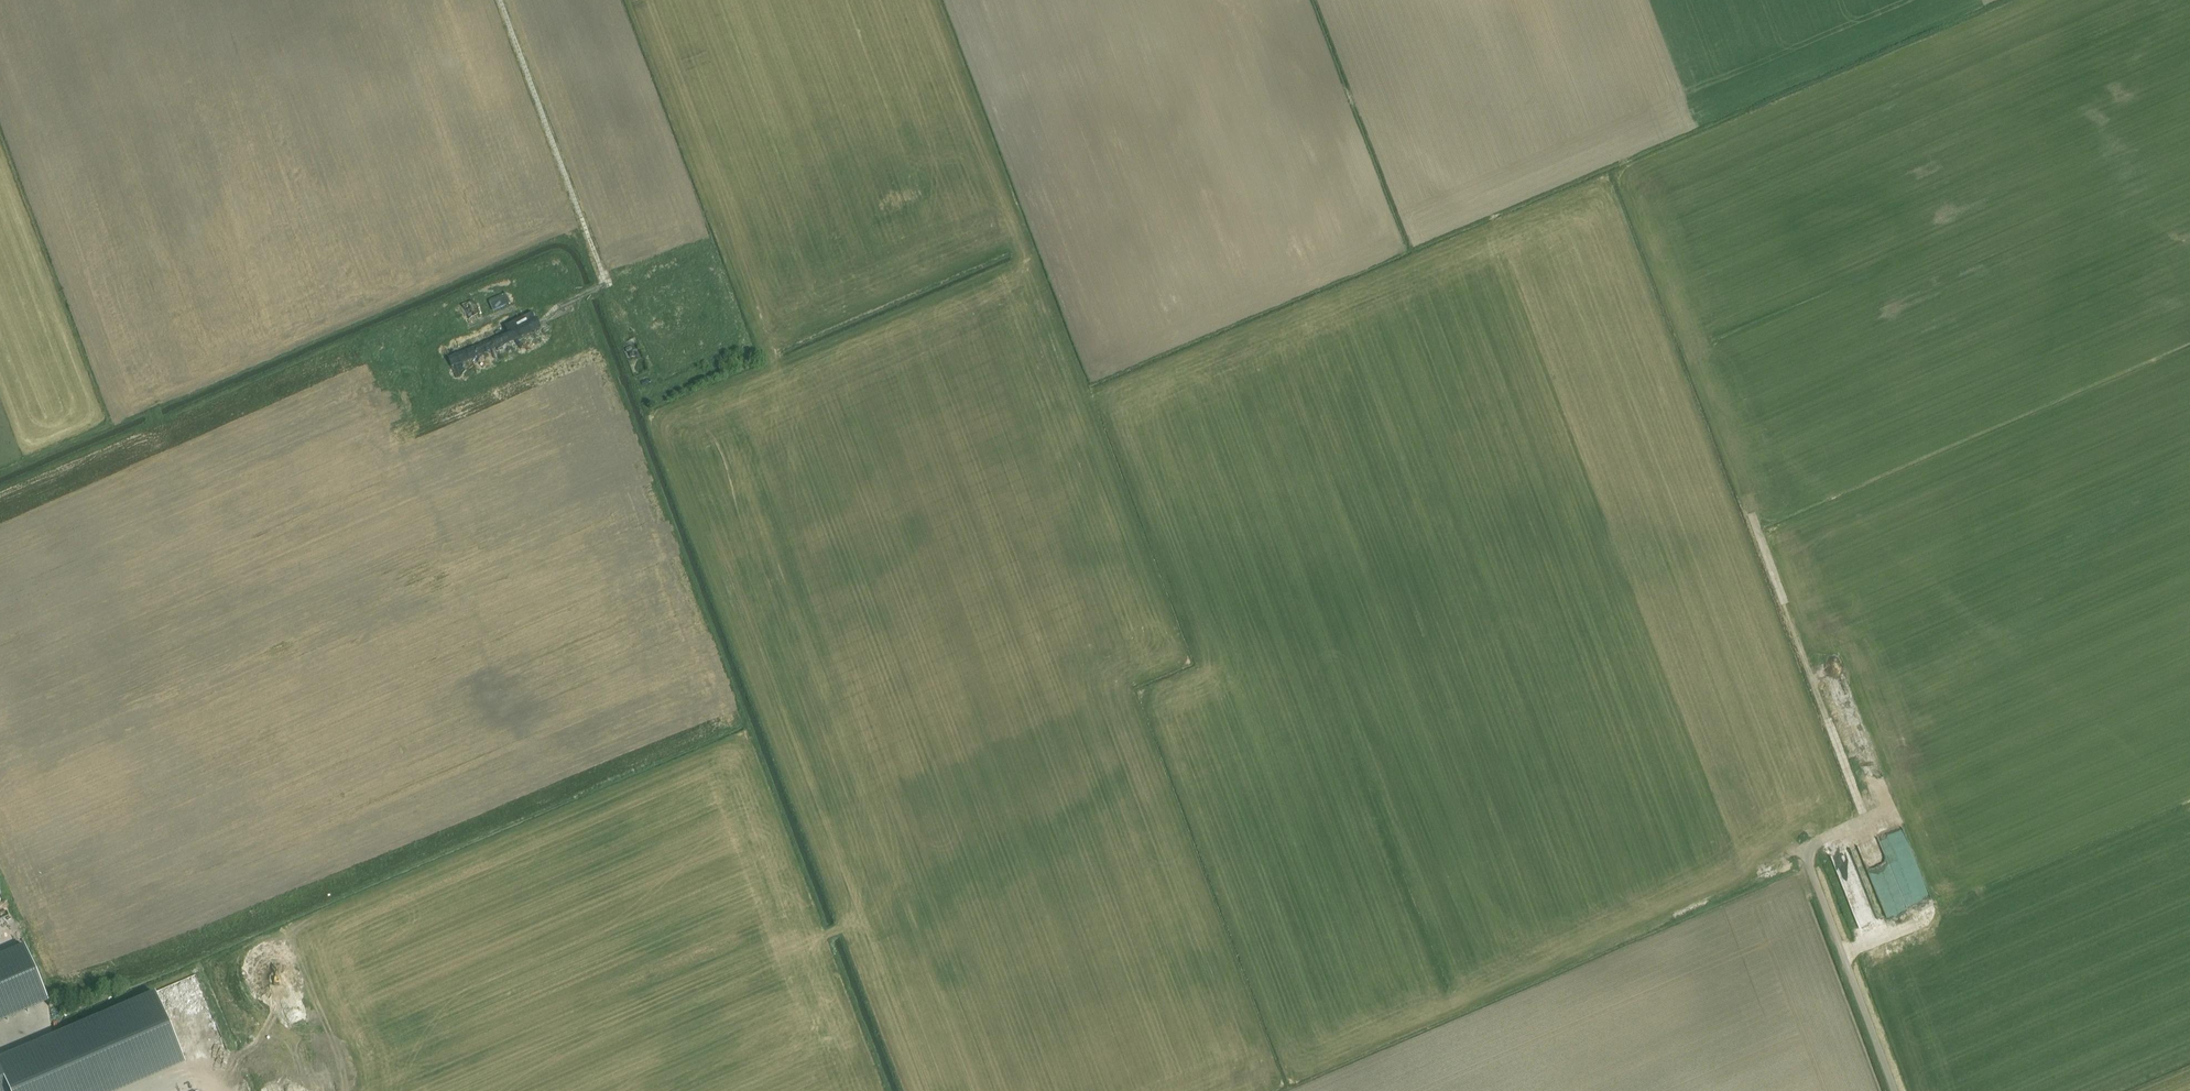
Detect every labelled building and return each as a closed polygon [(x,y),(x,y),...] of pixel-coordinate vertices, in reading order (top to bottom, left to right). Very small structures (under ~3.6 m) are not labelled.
[(491,300),(495,310),(512,303),(508,293),(491,300)] [(470,319),(480,315),(474,301),(463,305),(470,319)] [(0,956),(0,1023),(48,1003),(24,946),(0,956)] [(0,1059),(0,1069),(10,1090),(88,1090),(180,1052),(155,993),(0,1059)]
